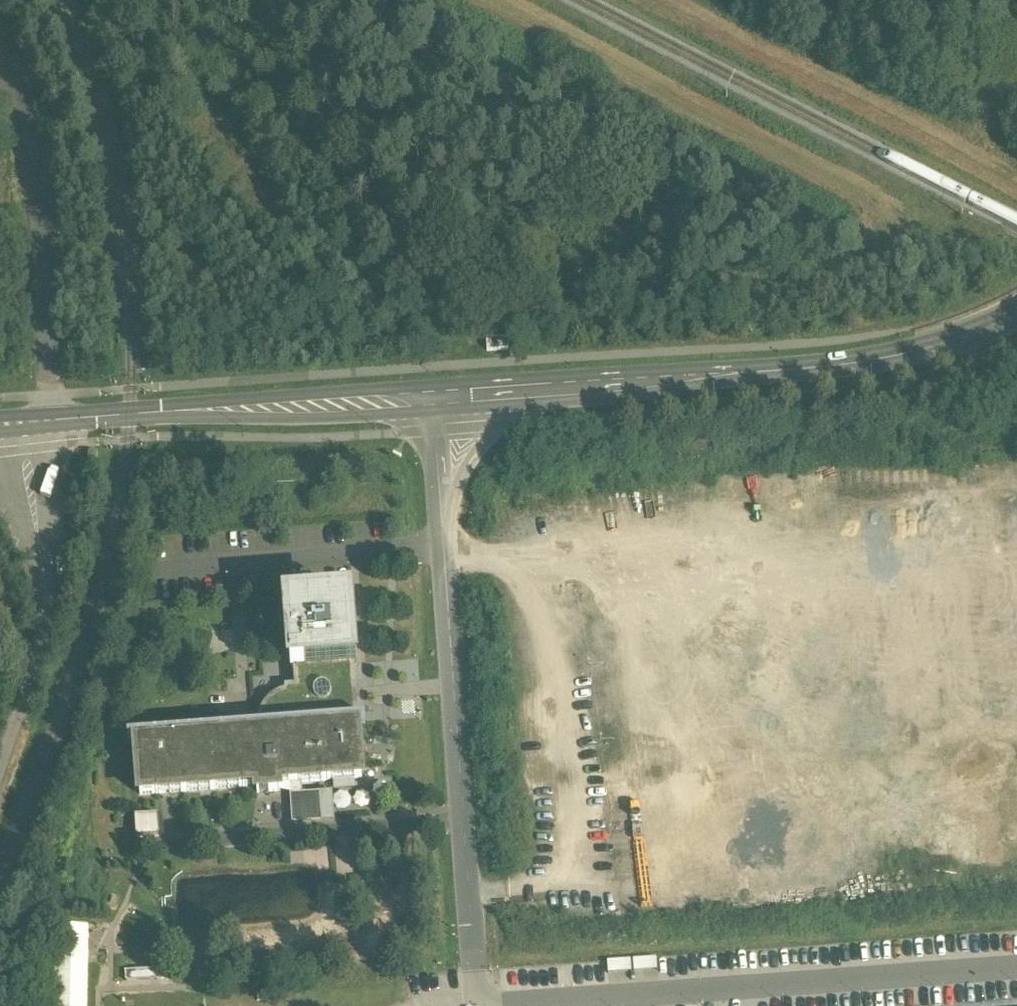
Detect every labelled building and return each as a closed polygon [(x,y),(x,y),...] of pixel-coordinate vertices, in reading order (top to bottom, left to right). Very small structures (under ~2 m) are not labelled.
[(78,341),(68,342),(69,358),(79,357),(78,341)] [(97,454),(89,453),(88,470),(96,470),(97,454)] [(351,599),(285,604),(288,636),(288,637),(291,670),(296,669),(351,666),(356,666),(351,599)] [(351,666),(296,669),(297,689),(286,690),(287,694),(275,699),(267,707),(261,718),(260,730),(355,723),(354,699),(360,699),(359,689),(353,689),(351,666)] [(260,730),(180,736),(180,731),(167,732),(168,737),(128,740),(128,742),(136,742),(140,797),(257,788),(257,795),(280,793),(279,786),(362,780),(360,756),(366,756),(366,746),(359,746),(358,725),(366,725),(365,722),(355,723),(260,730)] [(318,796),(292,798),(293,811),(319,809),(318,796)] [(319,809),(293,811),(294,823),(320,821),(319,809)] [(138,817),(135,818),(136,839),(159,837),(158,816),(138,817)] [(55,964),(88,965),(88,930),(56,929),(55,964)] [(55,964),(55,1005),(87,1005),(88,965),(55,964)] [(170,971),(125,973),(126,983),(171,981),(170,971)]
